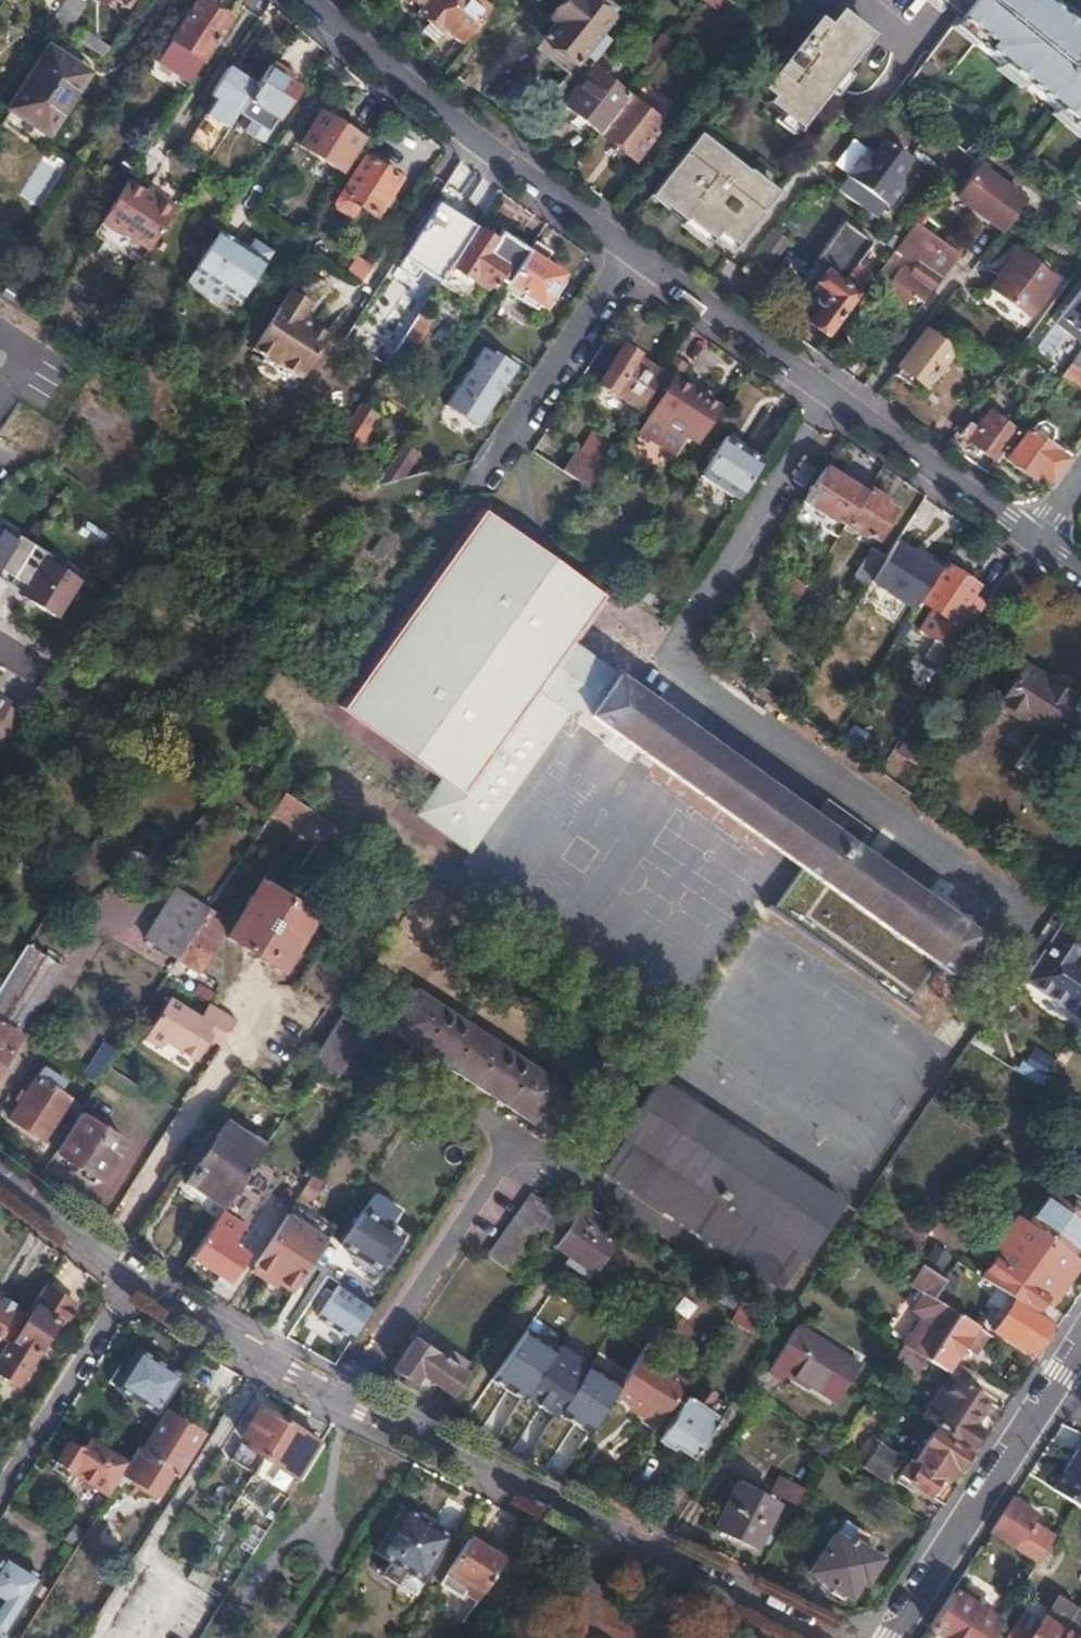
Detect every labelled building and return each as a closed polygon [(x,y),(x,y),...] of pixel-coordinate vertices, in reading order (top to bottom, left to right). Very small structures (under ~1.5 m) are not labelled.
[(49,22),(66,32),(84,4),(78,0),(63,0),(49,22)] [(201,59),(227,19),(199,0),(197,0),(171,39),(194,55),(201,59)] [(417,12),(441,31),(443,28),(459,40),(485,6),(477,0),(426,0),(421,8),(417,12)] [(565,96),(609,39),(601,33),(613,17),(612,15),(617,7),(608,0),(564,0),(550,17),(557,22),(537,47),(568,71),(555,88),(565,96)] [(724,0),(705,0),(717,9),(724,0)] [(957,18),(970,0),(935,0),(957,18)] [(1039,0),(970,0),(957,18),(951,26),(1000,65),(1001,63),(1025,81),(1023,83),(1056,110),(1058,107),(1080,126),(1080,33),(1039,0)] [(786,57),(763,88),(772,95),(769,99),(800,123),(871,31),(839,7),(828,22),(818,15),(805,31),(808,34),(804,40),(798,42),(795,44),(795,49),(795,53),(794,54),(791,57),(791,60),(786,57)] [(86,32),(80,41),(102,55),(108,46),(86,32)] [(49,48),(10,107),(49,132),(87,73),(49,48)] [(183,95),(205,62),(201,59),(194,55),(173,87),(183,95)] [(269,63),(239,111),(269,130),(294,90),(285,82),(288,76),(269,63)] [(252,83),(228,67),(209,96),(215,100),(178,157),(178,158),(200,172),(238,112),(235,111),(252,83)] [(564,106),(600,133),(627,97),(593,70),(564,106)] [(627,97),(600,133),(633,159),(659,123),(627,97)] [(319,113),(300,145),(320,158),(338,170),(358,139),(319,113)] [(699,133),(662,182),(677,193),(673,200),(718,233),(723,228),(741,241),(781,188),(751,165),(747,170),(699,133)] [(864,147),(844,174),(885,204),(900,185),(899,173),(908,161),(882,141),(873,154),(864,147)] [(364,157),(335,202),(336,208),(348,215),(352,214),(357,206),(374,216),(398,178),(364,157)] [(338,170),(320,158),(312,169),(331,181),(338,170)] [(1003,230),(1008,223),(1023,202),(978,167),(957,195),(1003,230)] [(119,194),(94,232),(136,260),(166,214),(171,205),(150,192),(143,204),(140,208),(134,204),(119,194)] [(137,200),(134,204),(140,208),(143,204),(137,200)] [(433,289),(473,227),(438,205),(398,266),(433,289)] [(819,310),(810,323),(826,335),(869,275),(854,264),(872,240),(844,221),(815,264),(826,272),(814,290),(817,293),(815,297),(815,301),(817,306),(819,310)] [(916,222),(905,238),(902,241),(897,248),(917,263),(910,273),(903,267),(883,294),(904,309),(913,295),(923,302),(927,298),(940,279),(959,253),(916,222)] [(876,237),(895,251),(897,248),(902,241),(883,228),(876,237)] [(789,241),(774,230),(754,256),(769,267),(789,241)] [(207,249),(194,269),(241,299),(273,250),(260,241),(253,252),(219,231),(207,249)] [(495,277),(504,282),(524,250),(504,237),(499,246),(493,242),(474,231),(451,268),(467,279),(469,278),(472,274),(488,285),(495,277)] [(498,234),(493,242),(499,246),(504,237),(498,234)] [(524,250),(504,282),(513,287),(511,292),(532,305),(535,301),(541,305),(562,272),(542,260),(546,253),(530,242),(524,250)] [(1018,250),(989,290),(1024,316),(1054,277),(1018,250)] [(356,257),(346,271),(359,280),(368,266),(356,257)] [(304,314),(307,309),(312,300),(292,287),(257,344),(303,375),(331,330),(316,321),(304,314)] [(1060,321),(1080,336),(1080,293),(1060,321)] [(318,316),(307,309),(304,314),(316,321),(318,316)] [(420,309),(394,350),(405,357),(431,316),(420,309)] [(901,367),(896,374),(929,397),(951,368),(943,362),(953,349),(946,344),(951,338),(936,327),(931,334),(925,330),(900,363),(901,367)] [(480,344),(443,401),(477,423),(498,390),(492,386),(498,377),(504,381),(515,364),(493,349),(491,351),(480,344)] [(650,393),(663,373),(635,355),(636,352),(623,344),(599,384),(639,409),(640,408),(642,405),(650,393)] [(1071,362),(1070,363),(1080,370),(1080,348),(1071,362)] [(1054,350),(1042,368),(1057,379),(1060,376),(1070,363),(1071,362),(1054,350)] [(85,354),(75,368),(83,373),(86,373),(95,360),(85,354)] [(1060,376),(1080,390),(1080,370),(1070,363),(1060,376)] [(650,393),(642,405),(651,411),(640,429),(674,451),(686,433),(695,439),(713,412),(703,406),(708,398),(676,378),(681,371),(668,364),(663,373),(650,393)] [(961,435),(996,460),(1016,433),(988,412),(976,428),(969,424),(961,435)] [(350,414),(332,442),(351,453),(369,426),(350,414)] [(1033,473),(1049,483),(1066,459),(1049,446),(1053,439),(1055,436),(1055,428),(1044,420),(1032,423),(1007,460),(1030,476),(1033,473)] [(728,431),(725,435),(746,449),(749,444),(728,431)] [(700,473),(738,497),(763,459),(746,449),(725,435),(700,473)] [(386,466),(402,477),(419,449),(403,439),(386,466)] [(1049,446),(1066,459),(1071,452),(1053,439),(1049,446)] [(562,474),(589,491),(591,487),(600,473),(574,456),(562,474)] [(816,469),(804,461),(792,480),(804,487),(816,469)] [(375,482),(375,484),(402,477),(386,466),(375,482)] [(797,511),(837,536),(844,524),(864,493),(824,467),(797,511)] [(558,471),(545,492),(575,512),(589,491),(562,474),(558,471)] [(886,499),(868,488),(864,493),(844,524),(865,537),(866,534),(875,539),(894,510),(884,503),(886,499)] [(408,615),(340,706),(446,782),(420,818),(447,836),(578,649),(605,599),(478,510),(408,615)] [(20,541),(0,529),(0,572),(20,541)] [(0,572),(0,584),(22,598),(47,559),(49,556),(22,538),(20,541),(0,572)] [(883,559),(870,580),(913,608),(939,569),(895,541),(885,556),(883,559)] [(851,576),(866,586),(870,580),(883,559),(885,556),(870,547),(851,576)] [(47,559),(22,598),(56,620),(81,581),(47,559)] [(946,565),(922,602),(932,609),(918,631),(953,654),(959,644),(967,631),(983,607),(968,597),(977,584),(946,565)] [(780,594),(795,604),(806,585),(791,576),(780,594)] [(96,613),(89,622),(99,630),(106,622),(96,613)] [(578,649),(447,836),(474,855),(576,709),(806,870),(775,913),(908,1005),(938,962),(951,971),(977,933),(853,846),(865,830),(824,802),(815,816),(599,666),(596,670),(588,682),(571,670),(579,659),(583,653),(578,649)] [(596,670),(599,666),(583,653),(579,659),(571,670),(588,682),(596,670)] [(1078,701),(1080,699),(1022,663),(997,703),(1054,739),(1056,737),(1059,739),(1056,743),(1079,758),(1080,755),(1080,703),(1078,701)] [(6,707),(9,703),(0,698),(0,717),(6,707)] [(6,707),(0,717),(0,742),(6,746),(23,718),(6,707)] [(282,796),(270,814),(318,845),(330,825),(282,796)] [(84,853),(70,876),(86,885),(99,863),(84,853)] [(268,873),(228,939),(279,973),(314,918),(277,893),(283,883),(268,873)] [(176,959),(208,910),(176,889),(143,939),(176,959)] [(176,959),(176,961),(197,975),(221,936),(218,934),(223,919),(208,910),(176,959)] [(1023,981),(1080,1018),(1080,963),(1078,961),(1080,957),(1080,935),(1062,923),(1023,981)] [(11,1049),(60,969),(26,946),(3,982),(0,986),(0,1066),(11,1049)] [(416,991),(389,1031),(516,1112),(529,1121),(534,1124),(560,1086),(416,991)] [(213,1030),(228,1039),(238,1024),(211,1005),(201,1021),(171,1002),(144,1041),(161,1051),(165,1044),(196,1063),(210,1043),(212,1038),(208,1036),(213,1030)] [(309,1064),(314,1067),(335,1077),(368,1025),(343,1009),(309,1064)] [(210,1043),(222,1049),(228,1039),(213,1030),(208,1036),(212,1038),(210,1043)] [(97,1085),(108,1067),(117,1051),(103,1042),(82,1075),(97,1085)] [(1019,1069),(1040,1081),(1053,1057),(1031,1045),(1019,1069)] [(57,1149),(80,1113),(83,1107),(59,1093),(64,1083),(42,1069),(10,1120),(57,1149)] [(625,1141),(605,1172),(672,1217),(780,1287),(800,1257),(804,1258),(840,1205),(654,1083),(620,1136),(625,1141)] [(57,1149),(54,1153),(99,1183),(125,1142),(80,1113),(57,1149)] [(223,1207),(261,1149),(224,1124),(186,1181),(223,1207)] [(223,1207),(191,1256),(226,1281),(244,1254),(231,1243),(242,1224),(241,1222),(279,1162),(261,1149),(223,1207)] [(274,1196),(290,1206),(310,1175),(294,1165),(274,1196)] [(1017,1215),(1072,1255),(1080,1243),(1080,1214),(1050,1192),(1037,1208),(1028,1202),(1017,1215)] [(531,1193),(485,1254),(511,1272),(540,1234),(556,1211),(531,1193)] [(364,1210),(341,1245),(379,1270),(402,1236),(364,1210)] [(574,1223),(556,1211),(540,1234),(595,1273),(618,1239),(599,1226),(597,1230),(591,1225),(593,1221),(581,1213),(574,1223)] [(284,1216),(253,1265),(276,1280),(292,1291),(324,1241),(284,1216)] [(1000,1249),(980,1277),(1012,1298),(1026,1307),(1063,1255),(1015,1219),(998,1243),(1000,1249)] [(1077,1266),(1063,1255),(1026,1307),(1035,1312),(1043,1301),(1048,1305),(1077,1266)] [(902,1342),(903,1343),(945,1369),(966,1337),(974,1342),(978,1335),(987,1340),(990,1335),(934,1298),(946,1279),(915,1259),(907,1273),(915,1278),(912,1283),(922,1290),(911,1308),(934,1323),(924,1338),(910,1330),(902,1342)] [(253,1265),(248,1273),(271,1289),(276,1280),(253,1265)] [(317,1315),(351,1338),(373,1305),(339,1282),(317,1315)] [(45,1283),(31,1304),(33,1306),(24,1322),(0,1360),(0,1376),(15,1386),(38,1348),(56,1319),(63,1323),(76,1303),(67,1297),(45,1283)] [(744,1291),(727,1317),(752,1333),(769,1307),(744,1291)] [(28,1311),(0,1294),(0,1355),(28,1311)] [(1026,1307),(1012,1298),(993,1328),(1031,1353),(1051,1323),(1035,1312),(1026,1307)] [(797,1324),(767,1373),(780,1381),(787,1370),(834,1400),(858,1364),(797,1324)] [(307,1347),(331,1361),(338,1349),(315,1335),(307,1347)] [(420,1375),(450,1397),(472,1365),(447,1348),(440,1358),(414,1340),(394,1368),(414,1383),(420,1375)] [(115,1387),(160,1415),(183,1378),(138,1350),(115,1387)] [(639,1353),(614,1393),(644,1412),(641,1417),(656,1427),(685,1382),(639,1353)] [(528,1378),(509,1408),(561,1441),(580,1412),(560,1398),(572,1381),(565,1375),(573,1363),(566,1358),(545,1389),(528,1378)] [(989,1400),(952,1375),(925,1418),(970,1448),(982,1428),(974,1424),(989,1400)] [(673,1448),(691,1460),(719,1418),(728,1404),(700,1386),(691,1400),(686,1396),(655,1440),(671,1451),(673,1448)] [(262,1457),(284,1423),(259,1407),(240,1436),(251,1443),(248,1449),(239,1444),(231,1459),(252,1472),(262,1457)] [(168,1413),(126,1478),(159,1499),(201,1435),(168,1413)] [(262,1457),(299,1480),(321,1445),(284,1423),(262,1457)] [(1059,1426),(1053,1436),(1061,1440),(1067,1430),(1059,1426)] [(899,1475),(943,1504),(953,1488),(944,1482),(953,1467),(956,1468),(966,1453),(934,1432),(933,1432),(913,1463),(908,1460),(899,1475)] [(93,1486),(109,1496),(130,1462),(91,1437),(82,1452),(66,1443),(55,1461),(93,1484),(93,1486)] [(877,1442),(862,1465),(883,1480),(899,1457),(877,1442)] [(1051,1489),(1080,1508),(1080,1450),(1078,1448),(1051,1489)] [(778,1474),(768,1489),(786,1501),(796,1485),(778,1474)] [(734,1485),(713,1528),(755,1547),(760,1538),(769,1542),(780,1517),(773,1513),(777,1505),(756,1495),(758,1488),(743,1482),(741,1487),(734,1485)] [(1011,1499),(989,1533),(1036,1563),(1053,1537),(1029,1522),(1034,1513),(1011,1499)] [(391,1524),(374,1554),(389,1563),(381,1576),(397,1585),(405,1573),(422,1583),(449,1538),(401,1509),(391,1524)] [(846,1522),(837,1538),(849,1545),(852,1541),(862,1547),(869,1536),(846,1522)] [(832,1535),(808,1571),(831,1586),(829,1592),(842,1600),(844,1596),(849,1597),(859,1582),(864,1584),(880,1559),(862,1547),(852,1541),(849,1545),(837,1538),(832,1535)] [(466,1538),(438,1583),(475,1605),(503,1560),(484,1549),(466,1538)] [(484,1549),(503,1560),(506,1555),(488,1544),(484,1549)] [(5,1554),(0,1561),(0,1637),(3,1637),(41,1577),(5,1554)] [(192,1569),(187,1578),(205,1590),(211,1581),(192,1569)] [(928,1629),(942,1637),(988,1637),(998,1623),(968,1603),(974,1594),(964,1588),(959,1596),(952,1592),(928,1629)] [(1073,1616),(1051,1602),(1028,1637),(1059,1637),(1073,1616)] [(1059,1637),(1080,1637),(1080,1621),(1073,1616),(1059,1637)]
